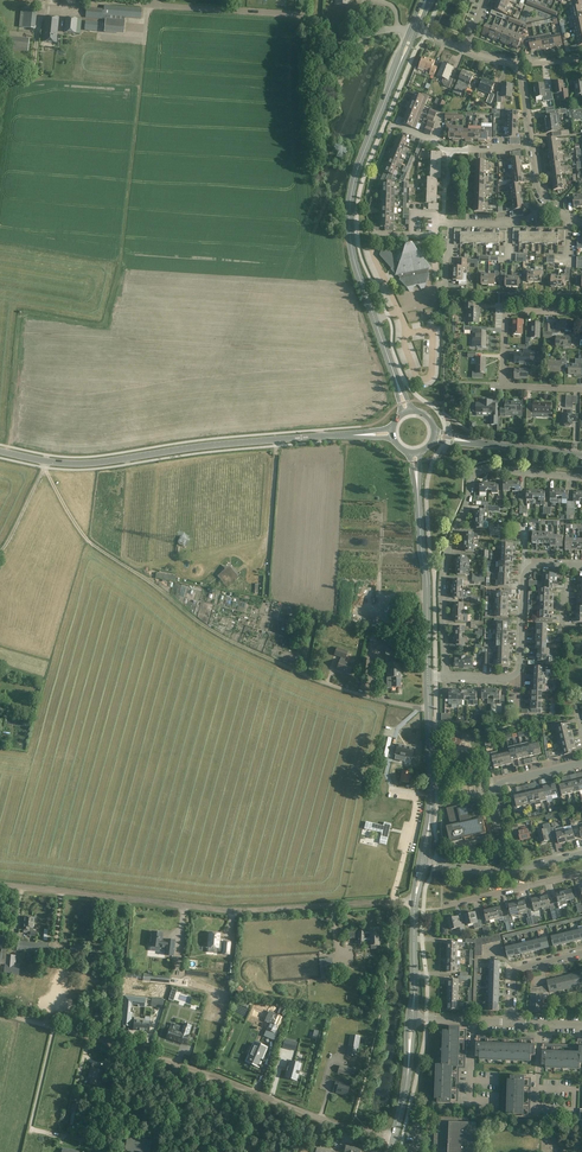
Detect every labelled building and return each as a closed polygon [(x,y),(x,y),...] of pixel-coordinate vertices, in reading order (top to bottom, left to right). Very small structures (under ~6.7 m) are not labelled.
[(570,7),(571,14),(581,12),(581,1),(575,2),(575,0),(574,0),(572,2),(573,7),(570,7)] [(507,7),(498,4),(495,10),(505,14),(506,11),(508,12),(509,12),(510,9),(508,8),(508,7),(507,7)] [(92,5),(92,8),(86,8),(86,18),(104,20),(104,16),(106,16),(106,19),(105,30),(124,32),(125,20),(125,18),(141,19),(142,8),(104,6),(104,7),(104,10),(100,9),(101,6),(92,5)] [(21,8),(19,27),(35,29),(37,10),(24,8),(21,8)] [(571,14),(573,21),(576,20),(581,18),(581,12),(571,14)] [(46,17),(44,41),(56,43),(59,18),(46,17)] [(76,34),(78,19),(66,17),(64,32),(76,34)] [(573,21),(574,27),(581,25),(581,18),(576,20),(573,21)] [(86,21),(85,30),(97,31),(98,22),(86,21)] [(493,24),(492,28),(488,37),(494,40),(499,27),(493,24)] [(488,37),(492,28),(486,25),(482,35),(488,37)] [(499,27),(494,40),(500,42),(505,29),(499,27)] [(505,29),(500,42),(506,45),(511,31),(508,30),(505,29)] [(517,33),(511,31),(506,45),(512,47),(516,37),(517,33)] [(574,37),(574,40),(581,38),(581,32),(575,33),(576,33),(576,37),(574,37)] [(556,47),(554,37),(551,38),(551,34),(547,34),(548,37),(548,38),(550,48),(556,47)] [(558,36),(554,37),(556,47),(563,46),(561,36),(560,36),(560,34),(558,35),(558,36)] [(27,50),(28,38),(5,35),(4,47),(27,50)] [(541,36),(535,37),(538,51),(544,50),(542,40),(542,39),(541,36)] [(522,40),(516,37),(512,47),(518,50),(519,47),(524,49),(525,41),(522,40)] [(524,49),(530,48),(531,53),(538,51),(535,37),(528,39),(525,39),(525,41),(525,42),(525,41),(524,49)] [(548,38),(548,37),(545,37),(545,39),(542,40),(544,50),(550,48),(548,38)] [(569,47),(570,52),(581,49),(581,38),(574,40),(576,46),(569,47)] [(423,59),(418,70),(423,72),(424,71),(427,72),(426,75),(433,78),(437,68),(433,67),(435,62),(430,60),(430,61),(423,59)] [(561,65),(564,73),(571,70),(568,62),(561,65)] [(443,64),(439,72),(442,73),(440,77),(444,79),(443,83),(445,84),(444,87),(449,89),(453,80),(449,79),(453,69),(448,67),(448,66),(443,64)] [(463,71),(453,93),(460,96),(464,86),(467,88),(468,87),(469,85),(473,76),(463,71)] [(482,80),(478,90),(489,95),(486,103),(490,105),(494,96),(494,95),(490,93),(494,84),(489,82),(489,83),(482,80)] [(565,110),(570,109),(568,101),(567,92),(564,93),(562,82),(554,83),(556,94),(559,94),(561,102),(564,101),(565,110)] [(537,85),(534,85),(536,98),(543,97),(543,102),(549,101),(554,100),(553,94),(548,95),(548,92),(545,92),(544,84),(541,84),(541,83),(537,84),(537,85)] [(497,93),(497,103),(501,103),(501,97),(511,98),(512,93),(510,93),(511,85),(510,85),(510,84),(509,84),(507,84),(506,84),(506,85),(502,85),(501,93),(497,93)] [(412,97),(411,100),(419,103),(425,106),(429,97),(422,94),(421,97),(415,94),(414,98),(412,97)] [(419,103),(411,100),(410,102),(412,103),(410,107),(422,112),(425,106),(419,103)] [(422,112),(410,107),(409,110),(407,109),(406,112),(419,117),(420,117),(422,112)] [(419,117),(406,112),(405,114),(407,115),(406,118),(418,123),(420,117),(419,117)] [(456,122),(456,118),(456,115),(454,115),(454,114),(446,114),(446,120),(452,120),(451,122),(456,122)] [(546,125),(558,124),(557,117),(556,117),(556,115),(544,116),(545,122),(546,122),(546,125)] [(418,123),(406,118),(404,122),(403,121),(402,124),(415,129),(418,123)] [(558,124),(546,125),(546,127),(545,127),(546,133),(558,131),(557,129),(559,129),(558,124)] [(427,126),(424,133),(431,136),(433,129),(427,126)] [(455,141),(456,126),(445,126),(445,130),(449,130),(449,139),(453,139),(452,141),(455,141)] [(481,135),(481,142),(483,142),(484,140),(487,141),(488,138),(491,138),(492,128),(485,128),(481,127),(481,135)] [(406,143),(408,144),(409,141),(398,136),(397,140),(395,140),(394,142),(404,146),(405,146),(406,143)] [(404,146),(394,142),(393,144),(395,145),(393,148),(406,154),(408,150),(403,148),(404,146)] [(406,154),(393,148),(392,152),(390,151),(389,154),(399,158),(401,155),(405,157),(406,154)] [(426,178),(425,204),(428,204),(427,211),(438,211),(438,204),(436,204),(436,201),(440,201),(440,196),(436,195),(437,188),(441,188),(441,183),(437,183),(437,179),(440,179),(440,175),(444,175),(445,170),(440,169),(440,162),(445,162),(445,157),(441,157),(441,153),(430,152),(429,178),(426,178)] [(399,158),(389,154),(388,156),(390,157),(388,160),(394,163),(397,164),(399,158)] [(569,156),(563,157),(550,158),(551,164),(561,163),(560,160),(563,160),(570,159),(569,156)] [(394,163),(388,160),(387,164),(385,163),(384,166),(394,170),(395,167),(400,169),(401,166),(397,164),(394,163)] [(510,171),(523,170),(522,163),(512,165),(513,169),(510,169),(510,171)] [(394,170),(384,166),(383,168),(385,169),(381,178),(388,179),(389,175),(392,176),(394,170)] [(568,169),(565,170),(551,171),(552,178),(562,177),(562,173),(562,172),(568,172),(568,169)] [(523,176),(523,170),(510,171),(510,175),(513,174),(514,178),(523,176)] [(511,182),(512,184),(521,183),(524,183),(523,176),(514,178),(514,182),(511,182)] [(386,182),(380,182),(380,185),(382,185),(381,189),(390,189),(391,183),(393,183),(394,180),(386,179),(386,182)] [(580,194),(577,194),(573,194),(573,198),(574,208),(581,207),(580,194)] [(512,210),(523,209),(524,209),(523,202),(513,203),(513,207),(511,208),(511,211),(512,210)] [(389,221),(379,221),(378,223),(380,224),(380,227),(385,228),(384,231),(393,232),(393,225),(389,225),(389,221)] [(397,272),(395,276),(397,276),(400,279),(399,281),(409,292),(413,292),(413,289),(419,288),(421,290),(424,289),(429,275),(428,274),(429,269),(430,269),(421,258),(423,252),(419,247),(413,249),(411,246),(405,248),(404,250),(398,252),(396,257),(388,248),(382,249),(380,255),(391,269),(393,269),(397,272)] [(453,267),(453,274),(463,275),(463,271),(467,271),(468,263),(476,264),(476,267),(478,267),(478,260),(460,259),(457,259),(457,268),(453,267)] [(561,278),(558,278),(557,288),(564,288),(564,284),(566,284),(566,281),(569,281),(570,268),(566,268),(566,274),(564,274),(564,275),(561,275),(561,278)] [(488,285),(488,275),(485,275),(485,271),(480,271),(479,281),(481,281),(481,285),(488,285)] [(488,275),(488,285),(494,286),(494,282),(496,282),(496,279),(499,279),(499,276),(499,272),(495,272),(495,275),(488,275)] [(512,281),(512,277),(506,277),(506,273),(501,273),(501,281),(504,281),(504,283),(505,283),(505,287),(512,287),(512,281)] [(534,275),(534,273),(528,273),(528,275),(526,274),(526,279),(528,279),(528,283),(534,283),(534,275)] [(534,275),(534,283),(541,283),(541,279),(543,279),(543,275),(541,275),(541,273),(534,273),(534,275)] [(463,275),(453,274),(453,281),(456,281),(456,282),(459,282),(459,285),(466,286),(466,281),(462,281),(463,275)] [(516,277),(512,277),(512,281),(512,287),(518,287),(518,283),(520,283),(520,279),(520,275),(516,274),(516,277)] [(557,288),(558,278),(551,277),(551,279),(549,279),(549,283),(551,283),(551,287),(557,288)] [(465,303),(464,309),(468,309),(468,323),(479,324),(480,313),(480,309),(473,308),(473,304),(465,303)] [(556,326),(556,333),(558,333),(561,333),(561,330),(571,330),(571,320),(560,320),(559,326),(556,326)] [(513,321),(513,334),(522,334),(523,321),(513,321)] [(531,323),(531,337),(531,338),(540,338),(541,323),(540,323),(540,322),(539,321),(537,321),(536,322),(536,323),(531,323)] [(464,327),(464,331),(474,331),(473,347),(486,348),(487,331),(481,331),(481,328),(476,327),(464,327)] [(557,337),(556,346),(571,347),(571,337),(557,337)] [(525,349),(524,349),(523,354),(516,354),(515,363),(532,363),(532,360),(533,360),(534,359),(534,356),(533,355),(532,355),(535,355),(535,350),(532,350),(531,350),(525,349)] [(561,354),(561,355),(561,362),(549,362),(548,374),(561,374),(561,367),(565,367),(565,361),(565,354),(561,354)] [(477,358),(477,372),(476,372),(476,377),(482,377),(482,374),(485,374),(486,358),(477,358)] [(569,364),(568,374),(581,375),(581,365),(569,364)] [(515,370),(515,379),(528,379),(528,370),(515,370)] [(567,396),(566,406),(573,407),(573,403),(578,403),(578,397),(567,396)] [(501,408),(501,416),(505,416),(514,416),(514,415),(518,415),(518,416),(522,416),(522,403),(518,402),(518,400),(514,400),(514,402),(506,402),(506,408),(501,408)] [(477,404),(476,413),(491,413),(491,425),(498,425),(498,404),(493,404),(493,401),(485,401),(485,404),(477,404)] [(534,403),(534,413),(545,413),(545,418),(551,418),(551,403),(534,403)] [(571,426),(571,425),(572,425),(572,422),(578,422),(578,415),(572,414),(572,411),(568,411),(567,414),(563,414),(563,418),(564,419),(564,424),(565,424),(565,426),(566,427),(570,427),(571,426)] [(513,489),(513,481),(507,481),(507,483),(504,483),(503,491),(510,491),(510,489),(513,489)] [(519,482),(513,481),(513,489),(515,489),(515,492),(519,492),(519,495),(522,495),(522,483),(519,483),(519,482)] [(489,487),(489,484),(483,483),(483,485),(480,485),(480,493),(486,494),(486,491),(489,491),(489,487)] [(496,484),(489,484),(489,487),(489,491),(492,491),(492,493),(498,494),(499,486),(496,485),(496,484)] [(560,490),(559,490),(559,497),(562,497),(562,500),(568,500),(568,492),(566,492),(566,490),(564,490),(564,489),(560,489),(560,490)] [(536,498),(536,491),(530,490),(530,492),(527,492),(527,500),(533,500),(533,498),(536,498)] [(559,497),(559,490),(553,490),(553,491),(550,491),(550,499),(551,499),(551,503),(559,503),(559,497)] [(543,491),(536,491),(536,498),(539,498),(538,500),(541,501),(541,506),(545,506),(545,493),(543,492),(543,491)] [(576,492),(576,493),(574,493),(573,502),(580,502),(580,500),(581,500),(581,492),(576,492)] [(500,506),(484,506),(484,510),(477,510),(477,513),(476,513),(475,519),(483,519),(489,519),(489,511),(500,512),(500,506)] [(489,527),(489,519),(483,519),(475,519),(475,520),(474,520),(474,523),(475,523),(475,526),(477,526),(477,529),(485,529),(486,529),(487,527),(489,527)] [(464,542),(472,543),(472,540),(474,540),(474,533),(466,533),(466,536),(465,536),(464,542)] [(183,544),(186,540),(186,539),(182,537),(181,536),(177,542),(183,545),(183,544)] [(472,543),(464,542),(464,543),(463,543),(463,547),(464,547),(464,549),(466,549),(465,552),(474,552),(474,546),(471,545),(472,543)] [(456,565),(470,566),(470,556),(466,556),(458,556),(458,559),(456,559),(456,561),(455,561),(455,565),(456,565)] [(470,566),(456,565),(456,572),(458,572),(457,575),(466,575),(470,575),(470,566)] [(238,580),(230,568),(230,567),(218,576),(226,588),(238,580)] [(554,582),(555,578),(559,578),(559,574),(546,574),(546,582),(555,582),(554,582)] [(453,582),(453,589),(463,589),(463,580),(455,580),(455,583),(453,582)] [(546,582),(545,589),(550,589),(550,590),(554,590),(554,585),(559,585),(559,582),(554,582),(555,582),(546,582)] [(509,599),(509,595),(512,595),(512,589),(498,588),(498,596),(494,596),(494,599),(498,599),(509,599)] [(545,589),(541,588),(541,596),(550,597),(553,597),(554,597),(554,593),(550,593),(550,590),(550,589),(545,589)] [(463,589),(453,589),(453,595),(454,595),(454,598),(462,598),(463,592),(467,593),(467,590),(463,590),(463,589)] [(550,597),(541,596),(541,604),(549,604),(550,604),(553,604),(554,604),(554,599),(553,598),(553,597),(550,597)] [(454,606),(454,612),(461,613),(461,610),(464,610),(464,604),(456,603),(456,606),(454,606)] [(549,604),(541,604),(540,611),(549,611),(549,612),(553,612),(554,606),(553,606),(553,604),(550,604),(549,604)] [(572,615),(576,615),(581,615),(581,607),(578,607),(577,607),(576,611),(572,611),(572,615)] [(549,611),(540,611),(540,619),(536,619),(536,623),(553,623),(553,616),(549,616),(549,612),(549,611)] [(461,613),(454,612),(454,619),(455,619),(455,622),(468,622),(468,618),(464,618),(464,616),(461,616),(461,613)] [(312,622),(314,615),(305,613),(303,619),(312,622)] [(572,622),(580,623),(580,626),(581,627),(581,615),(576,615),(576,619),(572,619),(572,622)] [(508,629),(508,626),(511,626),(511,619),(495,619),(494,623),(497,624),(497,629),(508,629)] [(455,629),(455,636),(468,636),(468,634),(465,634),(465,630),(469,630),(469,627),(457,627),(457,629),(455,629)] [(378,634),(370,633),(369,640),(376,642),(378,634)] [(468,636),(455,636),(455,643),(456,643),(456,645),(465,646),(465,643),(468,643),(468,636)] [(337,649),(335,656),(342,658),(341,661),(340,661),(337,671),(342,673),(343,672),(350,675),(350,674),(351,675),(353,675),(354,674),(355,673),(355,672),(354,671),(353,670),(352,670),(353,665),(344,662),(345,659),(348,652),(337,649)] [(395,659),(395,651),(386,651),(386,659),(395,659)] [(458,658),(455,658),(455,667),(464,667),(464,669),(473,669),(473,663),(472,663),(472,658),(466,658),(466,655),(458,655),(458,658)] [(538,655),(537,655),(538,655),(538,659),(535,659),(535,665),(543,666),(543,662),(549,662),(549,656),(538,655)] [(395,659),(386,659),(387,690),(392,690),(392,688),(401,688),(401,679),(400,664),(396,664),(395,659)] [(459,691),(459,690),(453,690),(453,692),(450,692),(450,700),(459,700),(459,692),(459,691)] [(459,692),(459,700),(459,706),(463,706),(463,700),(465,700),(468,701),(468,691),(462,690),(462,692),(459,692),(459,690),(459,691),(459,692)] [(491,702),(492,690),(485,690),(485,691),(482,691),(482,699),(489,700),(488,704),(491,705),(491,702)] [(491,702),(491,705),(494,705),(494,700),(500,700),(500,704),(504,704),(505,696),(501,696),(501,692),(498,692),(498,690),(492,690),(491,702)] [(468,691),(468,701),(471,701),(474,701),(474,706),(478,706),(478,701),(477,701),(477,693),(475,693),(475,691),(468,691)] [(531,704),(531,707),(528,707),(528,714),(536,714),(542,714),(542,710),(542,704),(531,704)] [(568,732),(568,731),(567,728),(571,727),(570,723),(562,725),(561,721),(553,723),(554,727),(557,726),(559,734),(568,732)] [(572,730),(568,731),(568,732),(559,734),(561,741),(570,739),(570,738),(569,738),(569,735),(573,734),(572,730)] [(379,756),(387,757),(391,739),(383,737),(379,756)] [(570,739),(561,741),(562,748),(571,746),(570,742),(574,741),(574,737),(570,738),(570,739)] [(539,743),(533,745),(535,756),(542,754),(539,743)] [(414,748),(396,744),(394,755),(398,756),(397,760),(407,763),(408,758),(412,759),(414,748)] [(535,756),(533,745),(527,746),(528,750),(529,757),(535,756)] [(571,746),(562,748),(564,756),(573,754),(572,750),(576,749),(575,745),(571,746)] [(528,750),(527,746),(521,748),(524,758),(529,757),(528,750)] [(521,748),(515,749),(516,753),(518,760),(524,758),(521,748)] [(516,753),(515,749),(509,751),(509,753),(510,753),(512,761),(518,760),(516,753)] [(501,767),(498,756),(497,752),(487,754),(488,758),(489,762),(493,761),(494,768),(501,767)] [(510,753),(509,753),(504,754),(507,765),(513,764),(512,762),(512,761),(510,753)] [(507,765),(504,754),(498,756),(501,767),(507,765)] [(387,786),(390,764),(384,763),(381,785),(387,786)] [(402,771),(400,782),(409,783),(411,772),(402,771)] [(578,781),(572,782),(574,791),(574,793),(580,792),(578,781)] [(572,782),(566,784),(568,795),(574,793),(574,791),(572,782)] [(549,786),(552,796),(558,795),(555,784),(549,786)] [(568,795),(566,784),(559,785),(562,796),(568,795)] [(552,796),(549,786),(543,787),(543,789),(544,790),(546,798),(547,801),(546,798),(552,796)] [(544,790),(538,791),(541,802),(547,801),(546,798),(544,790),(543,789),(544,790)] [(538,791),(532,793),(534,801),(535,803),(541,802),(538,791)] [(532,793),(526,794),(529,805),(535,803),(534,801),(532,793)] [(526,794),(521,796),(523,806),(529,805),(526,794)] [(523,806),(521,796),(514,797),(515,798),(511,799),(513,807),(516,806),(517,808),(523,806)] [(467,804),(447,809),(450,824),(451,824),(451,825),(452,826),(447,827),(451,844),(463,841),(463,839),(464,839),(465,839),(486,834),(483,819),(482,819),(482,818),(482,817),(483,817),(479,800),(469,802),(469,804),(468,804),(467,804)] [(386,845),(391,824),(384,822),(383,826),(366,822),(364,829),(382,833),(379,843),(386,845)] [(568,831),(565,831),(567,842),(575,840),(574,835),(577,834),(574,823),(571,824),(571,825),(568,825),(568,831)] [(543,831),(539,832),(541,843),(542,843),(542,844),(546,843),(545,842),(549,841),(547,833),(551,832),(549,824),(543,825),(544,829),(543,831)] [(522,831),(519,832),(521,841),(530,838),(527,827),(521,828),(522,831)] [(567,842),(565,831),(557,833),(555,827),(551,828),(552,834),(554,839),(558,838),(559,844),(567,842)] [(572,890),(564,892),(566,901),(567,901),(571,900),(572,904),(576,903),(575,899),(574,899),(574,898),(572,890)] [(564,892),(557,893),(559,902),(558,903),(559,907),(563,906),(562,905),(562,902),(566,901),(564,892)] [(548,896),(540,898),(543,910),(551,908),(548,896)] [(543,910),(540,898),(532,900),(535,912),(543,910)] [(525,901),(516,903),(519,915),(527,913),(527,914),(528,918),(527,919),(529,926),(533,925),(534,924),(532,917),(533,917),(532,913),(531,909),(529,910),(529,908),(527,908),(525,901)] [(512,915),(508,916),(509,922),(511,931),(516,930),(513,917),(519,915),(516,903),(509,905),(510,909),(512,915)] [(500,907),(492,909),(495,920),(499,919),(500,922),(503,921),(500,907)] [(495,920),(492,909),(484,911),(486,919),(484,919),(486,925),(490,924),(490,921),(495,920)] [(475,914),(465,916),(467,925),(473,924),(474,930),(483,928),(481,920),(477,921),(475,914)] [(25,917),(24,930),(30,931),(30,936),(38,937),(38,931),(33,931),(34,918),(25,917)] [(458,917),(448,920),(451,931),(457,929),(458,934),(465,933),(466,933),(463,922),(460,923),(458,917)] [(488,937),(491,936),(489,927),(483,929),(486,938),(488,937)] [(365,931),(359,931),(358,939),(364,940),(369,939),(370,946),(371,946),(371,949),(378,948),(378,945),(380,945),(379,930),(369,931),(369,933),(364,933),(365,931)] [(579,930),(573,932),(575,942),(581,940),(579,930)] [(150,941),(149,946),(150,946),(150,947),(161,948),(160,950),(166,950),(165,955),(174,956),(175,941),(167,940),(166,943),(162,942),(163,933),(162,933),(162,932),(157,932),(157,933),(152,932),(151,941),(150,941)] [(573,932),(566,933),(568,944),(575,942),(573,932)] [(214,934),(209,933),(209,941),(208,941),(207,946),(208,946),(208,947),(218,948),(217,951),(223,952),(223,954),(229,954),(230,943),(224,942),(224,943),(219,943),(219,934),(218,934),(218,933),(214,933),(214,934)] [(566,933),(559,935),(561,945),(568,944),(566,933)] [(561,945),(559,935),(551,937),(553,947),(561,945)] [(0,966),(0,964),(5,964),(7,965),(8,955),(9,941),(9,938),(3,938),(0,937),(0,966)] [(540,940),(543,950),(549,948),(546,938),(540,940)] [(540,940),(534,941),(536,951),(543,950),(540,940)] [(17,941),(16,951),(48,953),(49,944),(17,941)] [(536,951),(534,941),(527,943),(529,953),(536,951)] [(529,953),(527,943),(520,944),(522,955),(529,953)] [(522,955),(520,944),(513,946),(515,956),(522,955)] [(71,946),(71,954),(87,955),(87,947),(71,946)] [(515,956),(513,946),(505,948),(508,958),(515,956)] [(332,959),(325,959),(325,967),(333,967),(332,959)] [(457,965),(447,965),(447,972),(457,973),(457,969),(461,969),(461,965),(457,965)] [(573,975),(576,987),(581,986),(581,975),(581,973),(573,975)] [(576,987),(573,975),(565,977),(568,989),(576,987)] [(449,980),(449,987),(459,987),(459,984),(461,984),(461,980),(472,981),(472,977),(468,977),(468,976),(460,976),(460,980),(459,980),(449,980)] [(568,989),(565,977),(556,979),(559,991),(568,989)] [(559,991),(556,979),(547,981),(548,985),(548,986),(550,993),(559,991)] [(534,995),(531,995),(530,995),(529,1003),(543,1004),(544,996),(538,995),(534,995)] [(146,998),(125,996),(122,1025),(131,1026),(132,1013),(131,1013),(131,1004),(138,1005),(138,1007),(145,1007),(146,998)] [(462,1002),(458,1002),(448,1002),(448,1010),(458,1010),(458,1007),(462,1007),(462,1002)] [(543,1004),(529,1003),(529,1008),(529,1009),(529,1013),(541,1013),(543,1013),(543,1004)] [(134,1020),(133,1030),(149,1032),(150,1022),(145,1021),(145,1019),(134,1018),(134,1020)] [(295,1019),(293,1027),(323,1034),(325,1026),(295,1019)] [(170,1028),(166,1039),(172,1041),(173,1040),(177,1042),(176,1042),(186,1045),(190,1035),(189,1034),(192,1025),(184,1023),(182,1027),(172,1023),(170,1028)] [(437,1065),(436,1100),(450,1100),(451,1066),(458,1066),(459,1031),(444,1031),(443,1065),(437,1065)] [(350,1034),(347,1055),(357,1056),(360,1036),(350,1034)] [(295,1051),(297,1043),(285,1040),(282,1047),(295,1051)] [(251,1063),(257,1066),(265,1048),(255,1044),(248,1060),(250,1060),(250,1061),(251,1061),(252,1061),(251,1063)] [(531,1056),(535,1056),(536,1046),(535,1046),(532,1046),(480,1045),(476,1045),(476,1057),(480,1057),(479,1059),(480,1059),(531,1061),(531,1056)] [(581,1048),(581,1054),(547,1053),(547,1052),(542,1052),(542,1056),(542,1065),(546,1065),(546,1066),(546,1067),(580,1068),(581,1062),(581,1048)] [(288,1071),(286,1078),(293,1080),(293,1079),(297,1080),(299,1074),(300,1071),(299,1071),(301,1065),(291,1062),(289,1067),(288,1067),(287,1071),(288,1071)] [(340,1066),(338,1073),(350,1077),(352,1070),(340,1066)] [(91,1068),(88,1078),(91,1079),(89,1083),(98,1086),(103,1071),(91,1068)] [(523,1077),(519,1076),(511,1076),(510,1080),(509,1080),(508,1115),(515,1115),(522,1115),(523,1080),(523,1077)] [(336,1082),(334,1087),(338,1088),(336,1093),(347,1096),(349,1087),(343,1085),(344,1084),(336,1082)] [(72,1113),(79,1114),(82,1099),(76,1098),(73,1098),(70,1110),(71,1110),(71,1111),(73,1112),(72,1113)] [(79,1114),(72,1113),(70,1121),(71,1122),(70,1125),(76,1126),(76,1123),(79,1114)] [(434,1145),(438,1145),(438,1151),(475,1151),(476,1124),(470,1124),(470,1119),(439,1117),(438,1134),(434,1134),(434,1139),(434,1145)] [(538,1135),(494,1133),(494,1150),(497,1150),(497,1151),(538,1151),(538,1135)] [(152,1141),(152,1140),(127,1137),(128,1137),(126,1147),(150,1150),(151,1141),(152,1141)] [(292,1139),(290,1148),(293,1149),(293,1151),(295,1151),(296,1149),(301,1151),(303,1145),(298,1144),(299,1140),(292,1139)]
